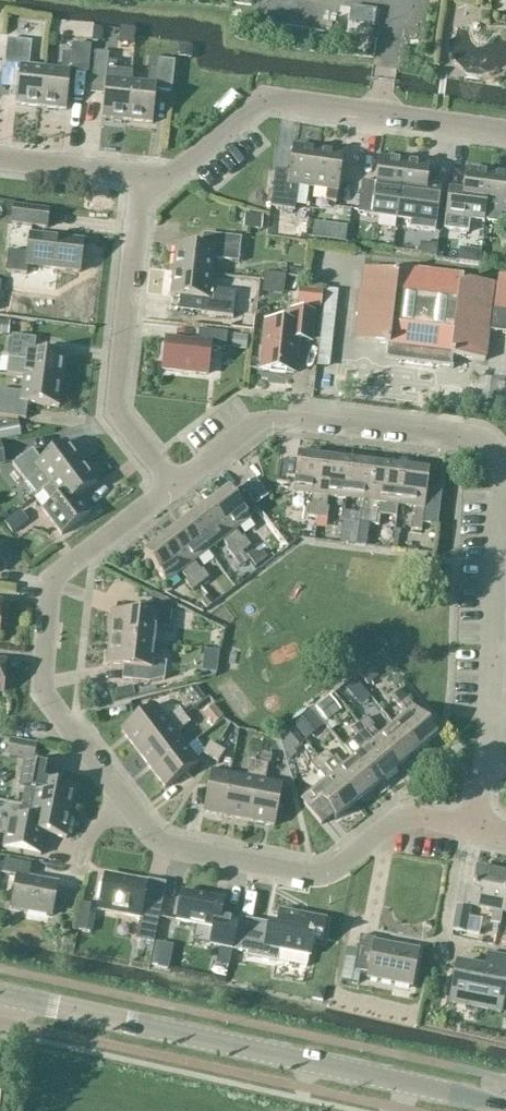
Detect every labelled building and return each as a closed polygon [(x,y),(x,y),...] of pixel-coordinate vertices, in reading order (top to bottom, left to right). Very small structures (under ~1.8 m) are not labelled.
[(374,24),(375,11),(350,8),(349,21),(374,24)] [(41,109),(45,70),(29,68),(31,43),(7,41),(3,73),(18,74),(15,106),(41,109)] [(60,72),(45,70),(41,109),(66,111),(70,72),(88,74),(91,47),(73,45),(72,55),(62,54),(60,72)] [(126,122),(130,84),(131,73),(116,72),(116,64),(108,63),(108,55),(94,54),(91,86),(105,88),(101,119),(126,122)] [(146,85),(130,84),(126,122),(152,125),(155,92),(171,94),(174,63),(149,60),(146,85)] [(313,189),(318,151),(292,148),(289,172),(275,171),(270,207),(294,211),(296,198),(298,187),(313,189)] [(343,154),(318,151),(313,189),(327,191),(326,202),(336,203),(337,192),(338,192),(343,154)] [(397,220),(404,163),(378,159),(374,191),(360,189),(357,214),(397,220)] [(429,166),(404,163),(397,220),(410,221),(409,229),(434,233),(439,199),(425,197),(429,166)] [(486,223),(492,174),(465,171),(461,202),(447,200),(443,230),(468,234),(469,222),(484,224),(484,223),(486,223)] [(492,174),(486,223),(505,226),(505,176),(492,174)] [(46,229),(48,212),(14,208),(11,225),(46,229)] [(264,217),(246,215),(244,229),(263,231),(264,217)] [(330,241),(345,242),(346,227),(331,226),(330,241)] [(79,273),(82,242),(30,236),(27,255),(10,253),(7,273),(27,275),(28,267),(79,273)] [(176,246),(173,272),(211,276),(213,261),(238,264),(241,239),(209,236),(207,250),(176,246)] [(363,270),(360,295),(358,294),(355,317),(358,317),(355,342),(388,346),(386,360),(384,360),(384,361),(453,369),(453,368),(451,368),(452,358),(485,362),(488,333),(505,335),(505,282),(498,281),(497,286),(461,282),(461,276),(397,269),(396,274),(363,270)] [(211,276),(173,272),(170,297),(202,300),(200,315),(232,318),(235,293),(210,291),(211,276)] [(313,313),(291,311),(290,325),(266,323),(261,370),(293,374),(296,340),(310,342),(313,313)] [(0,321),(0,335),(9,336),(11,322),(0,321)] [(225,351),(227,334),(198,331),(197,344),(166,340),(162,370),(206,375),(209,350),(225,351)] [(24,378),(62,383),(65,358),(34,354),(36,340),(11,337),(6,377),(24,379),(24,378)] [(62,383),(24,378),(24,379),(22,394),(0,391),(0,417),(26,420),(28,404),(58,408),(62,383)] [(19,424),(0,427),(0,439),(0,441),(21,437),(19,424)] [(37,498),(41,494),(40,493),(80,463),(66,443),(40,462),(32,451),(12,466),(37,498)] [(317,519),(324,461),(297,457),(293,494),(311,496),(310,506),(308,506),(306,518),(317,519)] [(345,500),(350,464),(324,461),(317,519),(327,520),(328,509),(326,508),(328,498),(345,500)] [(40,493),(41,494),(50,506),(41,513),(60,538),(91,515),(78,498),(96,484),(80,463),(40,493)] [(368,525),(376,467),(350,464),(345,500),(363,502),(362,513),(360,513),(359,514),(343,512),(339,544),(366,547),(368,525)] [(397,506),(402,470),(376,467),(368,525),(379,527),(380,515),(378,515),(379,504),(397,506)] [(428,474),(402,470),(397,506),(415,509),(414,519),(412,519),(410,531),(421,532),(422,524),(438,526),(442,490),(426,489),(428,474)] [(256,505),(267,496),(255,480),(243,489),(256,505)] [(206,507),(242,554),(250,548),(243,538),(241,540),(235,531),(250,520),(228,491),(206,507)] [(186,523),(208,552),(222,541),(228,550),(227,551),(234,560),(242,554),(206,507),(186,523)] [(193,563),(208,552),(186,523),(165,539),(200,586),(209,580),(202,570),(200,572),(193,563)] [(192,592),(200,586),(165,539),(144,555),(166,584),(180,573),(187,582),(185,583),(192,592)] [(112,614),(109,640),(154,645),(155,628),(170,630),(172,613),(158,606),(140,604),(139,617),(112,614)] [(154,645),(109,640),(106,666),(133,669),(131,682),(149,684),(164,681),(166,664),(152,662),(154,645)] [(387,667),(381,659),(360,675),(369,686),(379,678),(377,675),(387,667)] [(407,714),(393,726),(416,754),(437,737),(399,691),(391,698),(398,708),(400,706),(407,714)] [(342,711),(331,698),(317,709),(328,722),(342,711)] [(136,751),(182,715),(178,710),(165,720),(154,706),(121,731),(136,751)] [(224,718),(214,706),(204,714),(214,726),(224,718)] [(324,727),(312,713),(295,727),(307,741),(324,727)] [(136,751),(150,770),(183,744),(176,735),(190,725),(182,715),(136,751)] [(366,719),(358,725),(396,771),(416,754),(393,726),(379,737),(372,729),(374,728),(366,719)] [(366,748),(352,759),(375,787),(396,771),(358,725),(350,732),(358,741),(359,740),(366,748)] [(303,744),(291,729),(281,738),(292,752),(303,744)] [(34,761),(37,744),(10,740),(7,757),(34,761)] [(183,744),(150,770),(165,789),(198,764),(183,744)] [(219,763),(225,753),(210,744),(204,754),(219,763)] [(326,752),(318,759),(355,804),(375,787),(352,759),(342,767),(335,758),(333,760),(326,752)] [(355,804),(318,759),(310,765),(317,774),(319,773),(326,781),(312,793),(314,796),(303,804),(321,825),(331,817),(335,821),(355,804)] [(235,777),(227,818),(250,822),(261,765),(250,763),(246,779),(235,777)] [(59,771),(24,764),(19,789),(25,790),(22,805),(33,808),(71,815),(76,790),(56,786),(59,771)] [(261,765),(250,822),(274,827),(282,786),(265,782),(268,766),(261,765)] [(203,813),(227,818),(235,777),(211,772),(203,813)] [(71,815),(33,808),(22,805),(19,821),(8,819),(2,849),(41,856),(45,835),(66,839),(71,815)] [(47,852),(46,863),(65,865),(66,854),(47,852)] [(51,917),(57,885),(28,879),(30,867),(4,862),(2,874),(17,877),(11,909),(51,917)] [(500,926),(502,913),(505,889),(505,874),(477,869),(470,907),(493,911),(490,924),(500,926)] [(148,881),(147,887),(104,879),(99,907),(140,916),(136,941),(154,944),(161,906),(166,884),(148,881)] [(214,947),(232,951),(238,923),(238,921),(221,917),(224,902),(181,894),(176,922),(217,930),(214,947)] [(451,931),(465,934),(470,910),(456,907),(451,931)] [(238,923),(232,951),(248,954),(247,956),(277,962),(279,951),(310,956),(313,939),(322,941),(325,921),(280,913),(277,931),(253,926),(238,923)] [(411,987),(418,952),(375,944),(375,940),(360,937),(353,972),(368,975),(368,979),(411,987)] [(151,966),(168,969),(172,948),(156,945),(151,966)] [(486,954),(484,970),(455,965),(449,1003),(501,1013),(505,984),(505,958),(486,954)]
